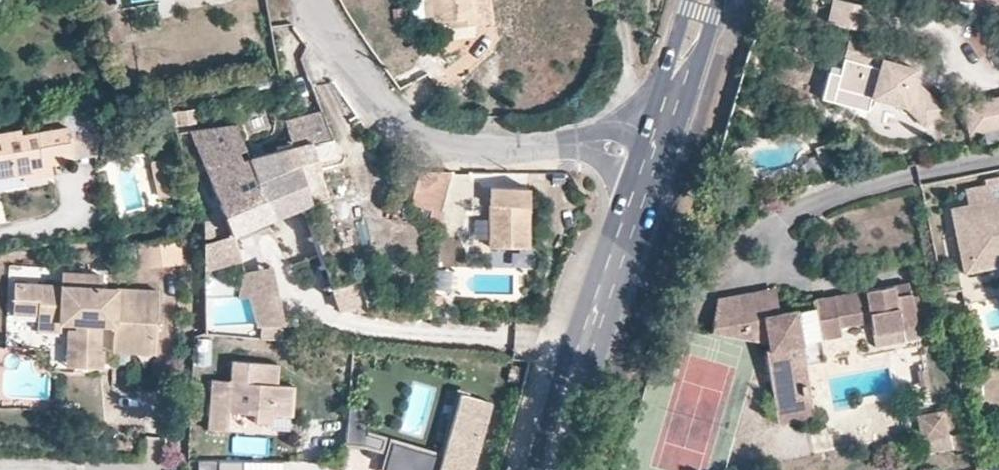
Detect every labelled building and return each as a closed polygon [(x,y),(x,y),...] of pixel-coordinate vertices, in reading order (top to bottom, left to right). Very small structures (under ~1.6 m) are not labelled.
[(432,24),(449,22),(458,21),(459,28),(474,26),(470,0),(429,0),(432,24)] [(826,23),(867,34),(874,9),(844,0),(833,0),(826,23)] [(449,22),(450,29),(459,28),(458,21),(449,22)] [(918,74),(886,65),(883,75),(843,64),(839,80),(859,86),(856,100),(908,112),(926,130),(946,111),(929,95),(925,100),(914,90),(917,83),(918,74)] [(856,100),(859,86),(839,80),(836,94),(856,100)] [(917,83),(914,90),(925,100),(929,95),(917,83)] [(966,107),(966,108),(971,136),(998,131),(998,100),(966,107)] [(191,109),(178,111),(179,125),(192,123),(191,109)] [(36,116),(39,131),(65,126),(62,112),(36,116)] [(253,133),(270,130),(266,112),(250,115),(253,133)] [(333,141),(323,115),(286,127),(291,147),(313,144),(333,141)] [(189,131),(229,232),(270,216),(241,154),(236,124),(189,131)] [(20,176),(21,180),(49,175),(48,164),(71,160),(65,126),(39,131),(18,134),(17,129),(0,132),(0,180),(20,176)] [(292,165),(296,164),(317,161),(313,144),(291,147),(287,148),(292,165)] [(241,154),(270,216),(308,202),(296,164),(292,165),(287,148),(241,154)] [(822,149),(812,150),(815,165),(824,163),(822,149)] [(442,172),(418,171),(411,196),(442,197),(442,172)] [(988,181),(989,186),(966,190),(971,217),(961,219),(954,226),(956,238),(960,237),(964,258),(981,260),(989,246),(998,247),(998,179),(988,181)] [(493,252),(530,252),(531,191),(493,191),(493,252)] [(442,212),(442,197),(411,196),(410,211),(442,212)] [(290,254),(309,246),(300,220),(281,228),(290,254)] [(488,242),(489,223),(475,222),(475,242),(488,242)] [(235,240),(204,249),(211,275),(242,266),(235,240)] [(138,245),(139,271),(183,269),(182,242),(138,245)] [(964,275),(998,268),(998,247),(989,246),(981,260),(964,258),(961,259),(964,275)] [(272,268),(245,274),(240,299),(251,299),(257,330),(285,324),(272,268)] [(99,326),(100,284),(100,273),(83,273),(83,278),(60,277),(60,283),(14,282),(12,313),(39,313),(38,322),(61,323),(62,313),(78,314),(78,329),(71,329),(70,350),(77,350),(76,367),(102,369),(103,350),(98,350),(99,326)] [(915,325),(907,283),(811,299),(812,305),(780,311),(763,315),(764,320),(744,323),(738,292),(717,295),(710,330),(763,339),(780,420),(814,414),(812,399),(808,399),(802,364),(806,362),(798,320),(814,317),(817,338),(838,334),(837,325),(867,320),(869,332),(915,325)] [(111,326),(113,285),(100,284),(99,326),(111,326)] [(744,323),(764,320),(763,315),(780,311),(774,284),(738,292),(744,323)] [(152,351),(155,287),(113,285),(111,326),(110,349),(152,351)] [(61,330),(61,323),(38,322),(38,329),(61,330)] [(249,412),(250,409),(257,409),(257,422),(272,423),(273,415),(292,416),(295,386),(270,384),(273,364),(231,361),(228,382),(211,380),(208,430),(228,432),(230,411),(249,412)] [(459,394),(440,456),(391,442),(383,469),(384,469),(469,469),(489,403),(459,394)] [(369,409),(347,407),(345,441),(381,444),(382,435),(367,434),(369,409)] [(923,440),(949,435),(943,409),(918,415),(923,440)] [(217,458),(217,469),(243,469),(243,459),(217,458)]
